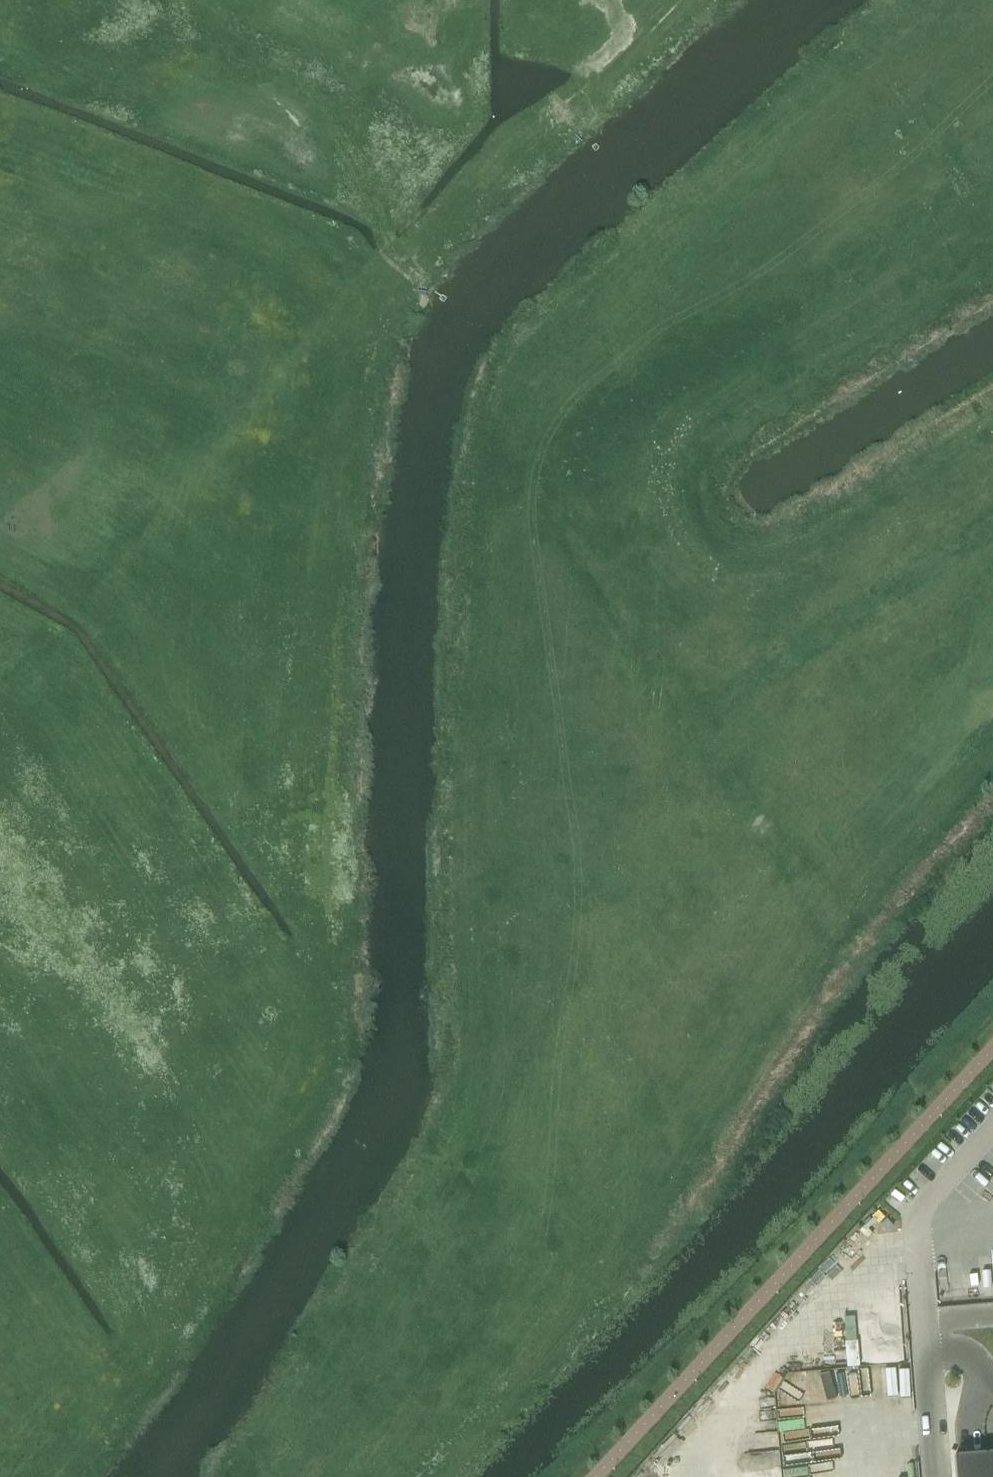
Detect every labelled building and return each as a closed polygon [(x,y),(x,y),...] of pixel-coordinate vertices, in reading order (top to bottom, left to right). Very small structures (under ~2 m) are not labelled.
[(954,1457),(955,1476),(992,1476),(992,1453),(954,1457)]
